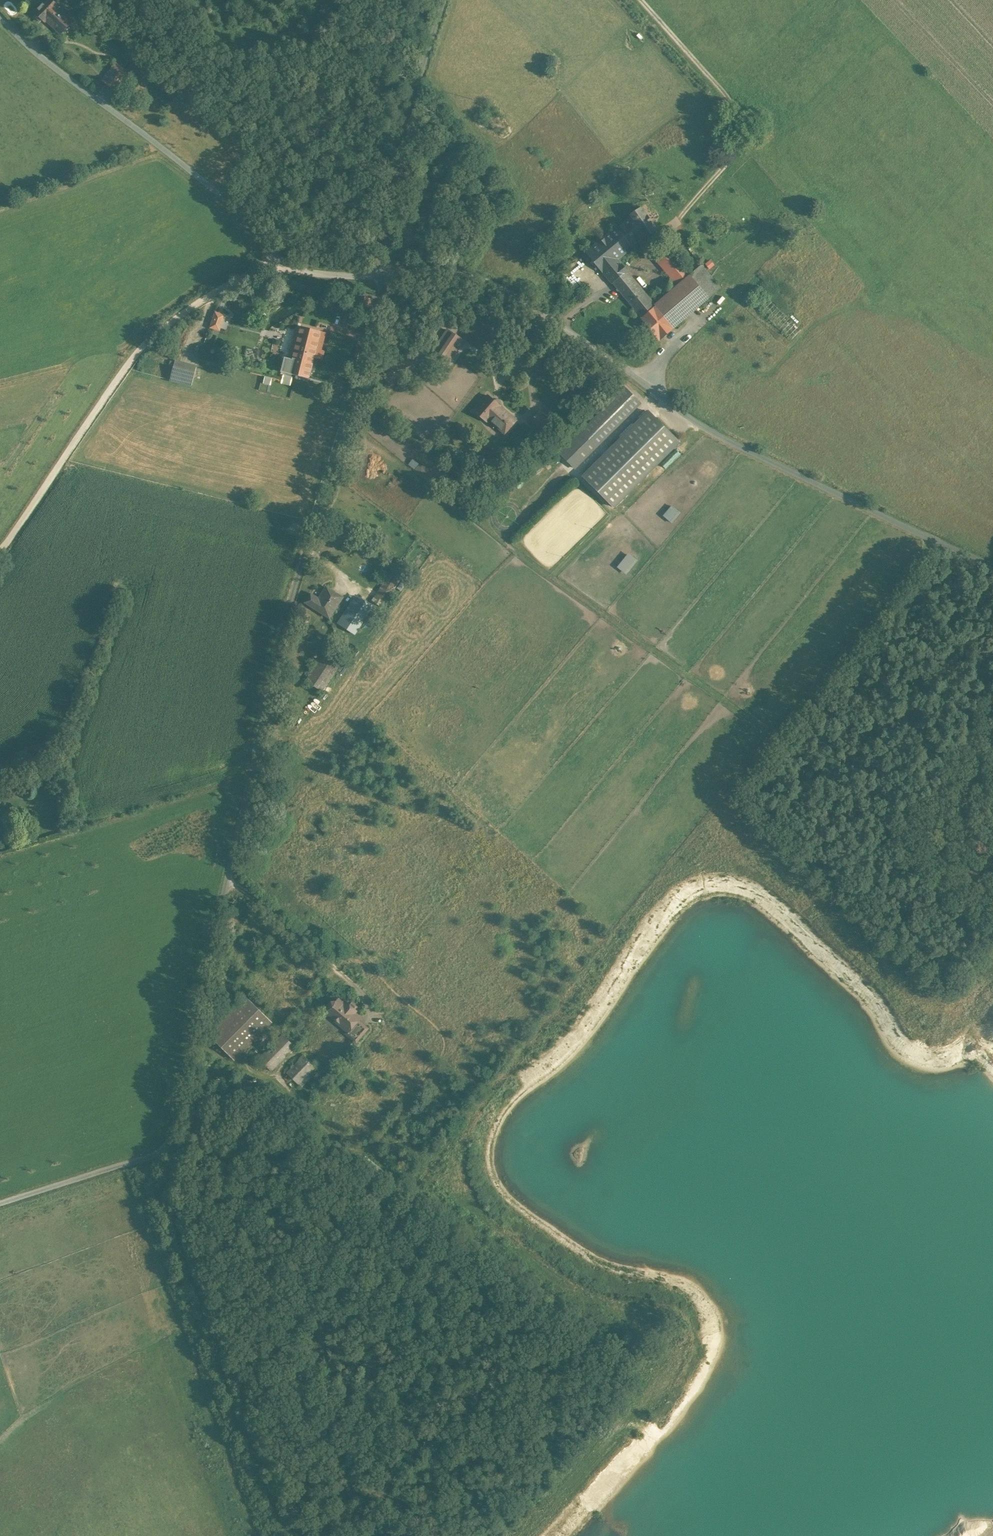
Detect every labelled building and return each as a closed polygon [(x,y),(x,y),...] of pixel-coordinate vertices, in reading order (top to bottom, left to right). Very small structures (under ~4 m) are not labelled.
[(36,12),(46,21),(48,18),(54,23),(52,25),(61,33),(73,21),(51,0),(47,0),(36,12)] [(144,63),(133,55),(128,60),(139,69),(144,63)] [(118,66),(106,82),(116,90),(129,74),(118,66)] [(658,230),(642,207),(629,216),(630,218),(644,238),(645,239),(658,230)] [(630,218),(588,252),(642,318),(656,307),(654,305),(666,295),(661,289),(650,298),(617,259),(644,238),(630,218)] [(689,275),(670,247),(663,252),(683,280),(689,275)] [(581,271),(575,277),(578,280),(585,274),(581,271)] [(666,295),(654,305),(656,307),(674,328),(709,298),(689,275),(666,295)] [(222,329),(225,312),(213,310),(210,327),(222,329)] [(489,318),(481,317),(472,321),(467,328),(467,337),(472,344),(480,348),(489,347),(496,342),(498,333),(496,324),(489,318)] [(321,331),(301,327),(292,361),(285,359),(282,371),(309,378),(321,331)] [(447,330),(433,351),(450,361),(464,341),(447,330)] [(175,361),(170,380),(192,385),(197,367),(175,361)] [(290,385),(293,375),(283,373),(281,382),(290,385)] [(626,388),(560,453),(575,468),(640,403),(626,388)] [(500,406),(488,395),(474,411),(487,422),(489,419),(503,431),(508,425),(510,427),(516,421),(500,406)] [(649,411),(583,476),(614,507),(679,442),(649,411)] [(540,412),(530,423),(541,433),(551,422),(540,412)] [(597,457),(622,434),(617,429),(593,452),(597,457)] [(327,587),(319,599),(311,594),(306,602),(329,617),(342,597),(327,587)] [(372,606),(356,596),(353,601),(368,611),(372,606)] [(353,601),(339,623),(354,633),(368,611),(353,601)] [(335,630),(310,615),(303,626),(328,641),(335,630)] [(327,647),(305,680),(322,691),(345,658),(327,647)] [(246,998),(211,1034),(234,1057),(270,1022),(246,998)] [(346,1005),(339,1000),(336,1002),(332,1003),(329,1006),(329,1010),(327,1013),(348,1030),(348,1031),(358,1020),(360,1017),(354,1012),(355,1010),(347,1003),(346,1005)] [(358,1020),(348,1031),(348,1030),(346,1033),(356,1042),(368,1028),(358,1020)] [(282,1034),(259,1058),(272,1071),(295,1047),(282,1034)] [(304,1055),(287,1072),(298,1084),(315,1067),(304,1055)] [(264,1137),(251,1154),(258,1160),(271,1143),(264,1137)]
